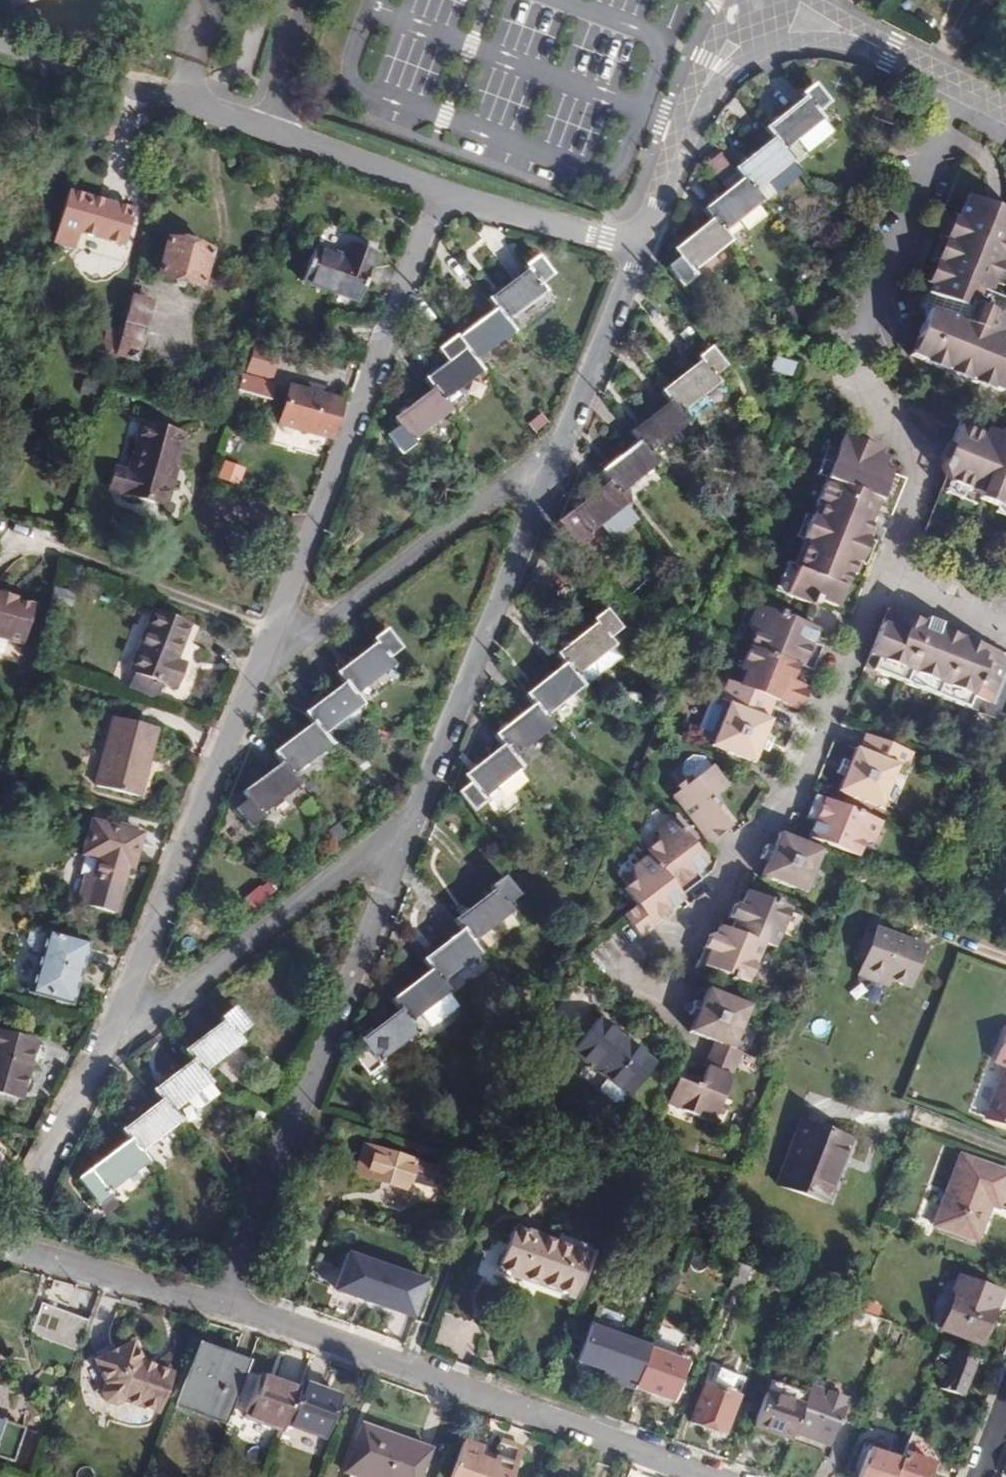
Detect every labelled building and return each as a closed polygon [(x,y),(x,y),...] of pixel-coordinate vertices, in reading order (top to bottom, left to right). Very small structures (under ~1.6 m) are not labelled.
[(37,2),(39,5),(43,8),(50,10),(55,10),(59,8),(61,15),(101,0),(36,0),(37,2)] [(129,0),(133,2),(138,3),(143,3),(147,2),(149,9),(175,0),(129,0)] [(773,140),(735,169),(743,181),(730,190),(702,210),(712,221),(672,250),(678,259),(666,269),(680,286),(693,278),(690,273),(729,243),(720,232),(760,202),(752,192),(792,161),(781,150),(821,120),(817,112),(827,102),(814,86),(800,96),(803,99),(765,129),(773,140)] [(743,181),(735,169),(721,150),(707,162),(730,190),(743,181)] [(127,245),(135,210),(70,193),(58,244),(79,249),(83,234),(127,245)] [(921,325),(915,340),(924,344),(918,361),(1002,395),(1005,384),(1005,340),(997,337),(1005,315),(1005,302),(991,296),(1005,258),(1005,211),(965,194),(925,294),(933,296),(921,325)] [(211,250),(165,238),(156,271),(202,284),(211,250)] [(314,245),(303,281),(359,300),(376,248),(350,239),(344,254),(314,245)] [(554,275),(538,256),(523,267),(527,271),(488,301),(496,311),(459,341),(456,338),(437,353),(445,363),(425,380),(432,389),(392,420),(397,427),(385,438),(400,456),(413,446),(410,442),(449,411),(442,402),(482,371),(474,361),(513,333),(506,323),(546,292),(540,285),(554,275)] [(139,359),(154,299),(132,294),(123,330),(118,351),(117,353),(139,359)] [(118,351),(123,330),(108,326),(103,348),(107,348),(118,351)] [(908,357),(918,361),(924,344),(915,340),(908,357)] [(117,353),(118,351),(107,348),(105,359),(115,362),(117,353)] [(725,366),(710,349),(696,359),(698,363),(660,391),(670,401),(629,433),(637,442),(600,472),(609,483),(558,523),(577,549),(589,539),(587,536),(625,504),(617,494),(656,464),(647,454),(686,425),(678,412),(719,384),(713,376),(725,366)] [(231,423),(238,393),(243,376),(233,373),(221,420),(231,423)] [(272,401),(276,385),(243,376),(238,393),(272,401)] [(288,388),(278,425),(330,439),(340,402),(288,388)] [(118,471),(112,496),(167,511),(186,438),(142,426),(130,474),(118,471)] [(1000,436),(984,430),(982,435),(958,426),(941,468),(948,484),(965,490),(1002,505),(1005,507),(1005,438),(1000,436)] [(797,567),(787,596),(801,602),(815,607),(818,602),(836,609),(850,575),(855,576),(860,564),(869,541),(874,529),(867,526),(868,523),(874,507),(877,501),(880,502),(892,474),(884,470),(889,459),(882,456),(884,451),(866,443),(845,435),(838,452),(826,481),(815,507),(817,509),(814,519),(810,517),(800,540),(804,543),(794,566),(797,567)] [(826,481),(838,452),(827,448),(815,476),(826,481)] [(962,499),(965,490),(948,484),(946,493),(962,499)] [(892,516),(874,507),(868,523),(886,529),(892,516)] [(795,537),(800,540),(810,517),(804,515),(795,537)] [(869,541),(860,564),(865,566),(873,543),(869,541)] [(774,592),(787,596),(797,567),(794,566),(785,563),(774,592)] [(24,647),(34,606),(16,601),(16,599),(0,595),(0,641),(24,647)] [(813,673),(823,648),(813,645),(819,630),(757,605),(748,627),(754,632),(739,669),(745,672),(739,687),(763,697),(775,701),(779,703),(788,680),(793,682),(799,667),(813,673)] [(1005,720),(1005,657),(950,634),(939,629),(941,624),(925,619),(923,623),(887,609),(864,668),(926,694),(1004,726),(1005,720)] [(619,629),(607,610),(591,621),(595,625),(556,655),(564,665),(525,695),(533,705),(495,735),(503,746),(463,777),(470,783),(457,794),(472,811),(486,801),(482,797),(520,768),(512,757),(552,727),(543,717),(582,686),(574,676),(613,646),(608,638),(619,629)] [(175,661),(188,625),(151,611),(129,671),(133,673),(164,683),(175,687),(183,665),(175,661)] [(400,648),(386,630),(370,642),(375,646),(335,674),(343,684),(306,713),(313,723),(273,752),(281,764),(240,793),(247,800),(235,811),(249,828),(263,818),(259,813),(298,785),(290,775),(331,746),(322,734),(361,705),(353,695),(393,666),(387,658),(400,648)] [(157,702),(164,683),(133,673),(126,691),(157,702)] [(810,689),(793,682),(788,680),(779,703),(800,712),(810,689)] [(763,697),(739,687),(727,683),(726,687),(761,701),(773,706),(775,701),(763,697)] [(773,721),(767,718),(773,706),(761,701),(726,687),(720,700),(727,704),(709,747),(755,765),(761,749),(767,735),(773,721)] [(112,717),(97,785),(140,796),(156,726),(112,717)] [(767,735),(761,749),(769,752),(773,739),(767,735)] [(837,792),(880,808),(898,765),(904,750),(864,735),(859,750),(854,749),(849,763),(843,777),(837,792)] [(904,750),(898,765),(907,769),(914,753),(904,750)] [(837,774),(843,777),(849,763),(842,760),(837,774)] [(670,797),(708,846),(729,829),(707,802),(727,785),(713,765),(685,785),(678,791),(670,797)] [(674,787),(678,791),(685,785),(682,781),(674,787)] [(809,838),(860,858),(867,841),(876,820),(816,796),(806,818),(814,822),(809,838)] [(631,867),(634,881),(624,888),(635,905),(623,914),(640,938),(662,921),(658,917),(686,899),(684,896),(703,880),(697,873),(707,865),(672,818),(654,832),(657,839),(647,848),(650,852),(631,867)] [(876,820),(867,841),(874,843),(882,823),(876,820)] [(137,867),(145,834),(95,821),(87,855),(89,855),(102,858),(96,879),(89,877),(82,905),(119,913),(131,866),(137,867)] [(777,834),(771,848),(766,862),(760,877),(805,894),(822,851),(777,834)] [(766,862),(771,848),(765,845),(758,859),(766,862)] [(96,879),(102,858),(89,855),(83,875),(89,877),(96,879)] [(505,905),(518,895),(504,877),(489,888),(493,892),(456,919),(464,930),(422,961),(430,970),(391,999),(400,1011),(357,1040),(365,1049),(353,1058),(366,1076),(379,1068),(376,1063),(416,1034),(408,1022),(448,993),(438,982),(479,952),(472,942),(511,914),(505,905)] [(240,898),(252,911),(270,895),(259,882),(240,898)] [(709,935),(704,947),(757,967),(765,945),(776,948),(791,909),(745,891),(744,894),(740,907),(734,904),(728,919),(734,921),(730,930),(719,927),(716,937),(709,935)] [(739,891),(734,904),(740,907),(744,894),(739,891)] [(43,954),(48,933),(31,929),(28,940),(28,943),(33,952),(43,954)] [(923,947),(875,929),(860,970),(908,987),(923,947)] [(74,1003),(89,943),(48,933),(43,954),(34,993),(74,1003)] [(757,967),(704,947),(703,950),(708,952),(702,966),(751,984),(757,967)] [(700,1003),(694,1018),(688,1032),(713,1043),(704,1065),(707,1067),(698,1090),(675,1081),(667,1104),(714,1123),(717,1113),(721,1103),(730,1075),(734,1076),(742,1054),(734,1050),(752,1006),(705,989),(700,1003)] [(686,1015),(694,1018),(700,1003),(691,1000),(686,1015)] [(248,1026),(233,1008),(219,1020),(222,1022),(184,1051),(194,1060),(153,1090),(161,1101),(120,1130),(128,1139),(76,1181),(96,1207),(110,1196),(108,1193),(146,1163),(137,1152),(178,1124),(170,1114),(210,1082),(202,1073),(242,1043),(236,1036),(248,1026)] [(655,1064),(597,1018),(572,1053),(630,1097),(655,1064)] [(26,1099),(40,1044),(0,1033),(0,1093),(26,1099)] [(995,1064),(1005,1068),(987,1120),(1005,1126),(1005,1035),(995,1064)] [(601,1081),(595,1091),(619,1106),(625,1095),(601,1081)] [(721,1103),(717,1113),(722,1115),(726,1105),(721,1103)] [(850,1140),(798,1121),(776,1186),(826,1203),(850,1140)] [(439,1170),(361,1146),(351,1174),(405,1191),(409,1181),(433,1189),(439,1170)] [(959,1157),(934,1225),(975,1241),(989,1204),(997,1207),(1005,1182),(1005,1174),(959,1157)] [(589,1256),(511,1226),(495,1271),(573,1299),(589,1256)] [(427,1283),(346,1255),(332,1295),(413,1322),(427,1283)] [(982,1344),(1002,1293),(961,1278),(942,1329),(982,1344)] [(29,1333),(78,1351),(89,1321),(41,1303),(29,1333)] [(892,1324),(857,1310),(840,1303),(835,1319),(886,1340),(892,1324)] [(577,1361),(604,1371),(608,1380),(633,1389),(647,1350),(648,1347),(620,1337),(617,1331),(591,1322),(577,1361)] [(143,1364),(134,1342),(96,1359),(105,1384),(102,1391),(106,1401),(117,1404),(126,1401),(160,1413),(174,1374),(143,1364)] [(691,1358),(650,1343),(648,1347),(647,1350),(688,1365),(691,1358)] [(964,1397),(978,1356),(943,1343),(938,1357),(950,1361),(941,1389),(964,1397)] [(227,1426),(248,1365),(196,1346),(175,1406),(227,1426)] [(688,1365),(647,1350),(633,1389),(673,1404),(688,1365)] [(242,1417),(284,1431),(286,1425),(298,1391),(258,1375),(242,1417)] [(340,1397),(301,1383),(298,1391),(286,1425),(326,1439),(340,1397)] [(738,1397),(702,1385),(689,1423),(725,1435),(738,1397)] [(803,1407),(793,1434),(831,1447),(849,1401),(811,1386),(803,1407)] [(752,1427),(791,1440),(793,1434),(803,1407),(763,1393),(752,1427)] [(12,1462),(23,1429),(0,1421),(0,1458),(12,1462)] [(431,1450),(361,1425),(343,1473),(348,1475),(348,1476),(421,1476),(431,1450)] [(895,1476),(932,1476),(935,1468),(931,1465),(933,1459),(930,1450),(922,1441),(910,1435),(901,1460),(895,1476)] [(494,1458),(517,1467),(523,1449),(500,1441),(494,1458)] [(517,1467),(494,1458),(492,1463),(479,1458),(482,1449),(462,1442),(449,1476),(513,1476),(517,1467)] [(901,1460),(868,1449),(858,1476),(895,1476),(901,1460)]
